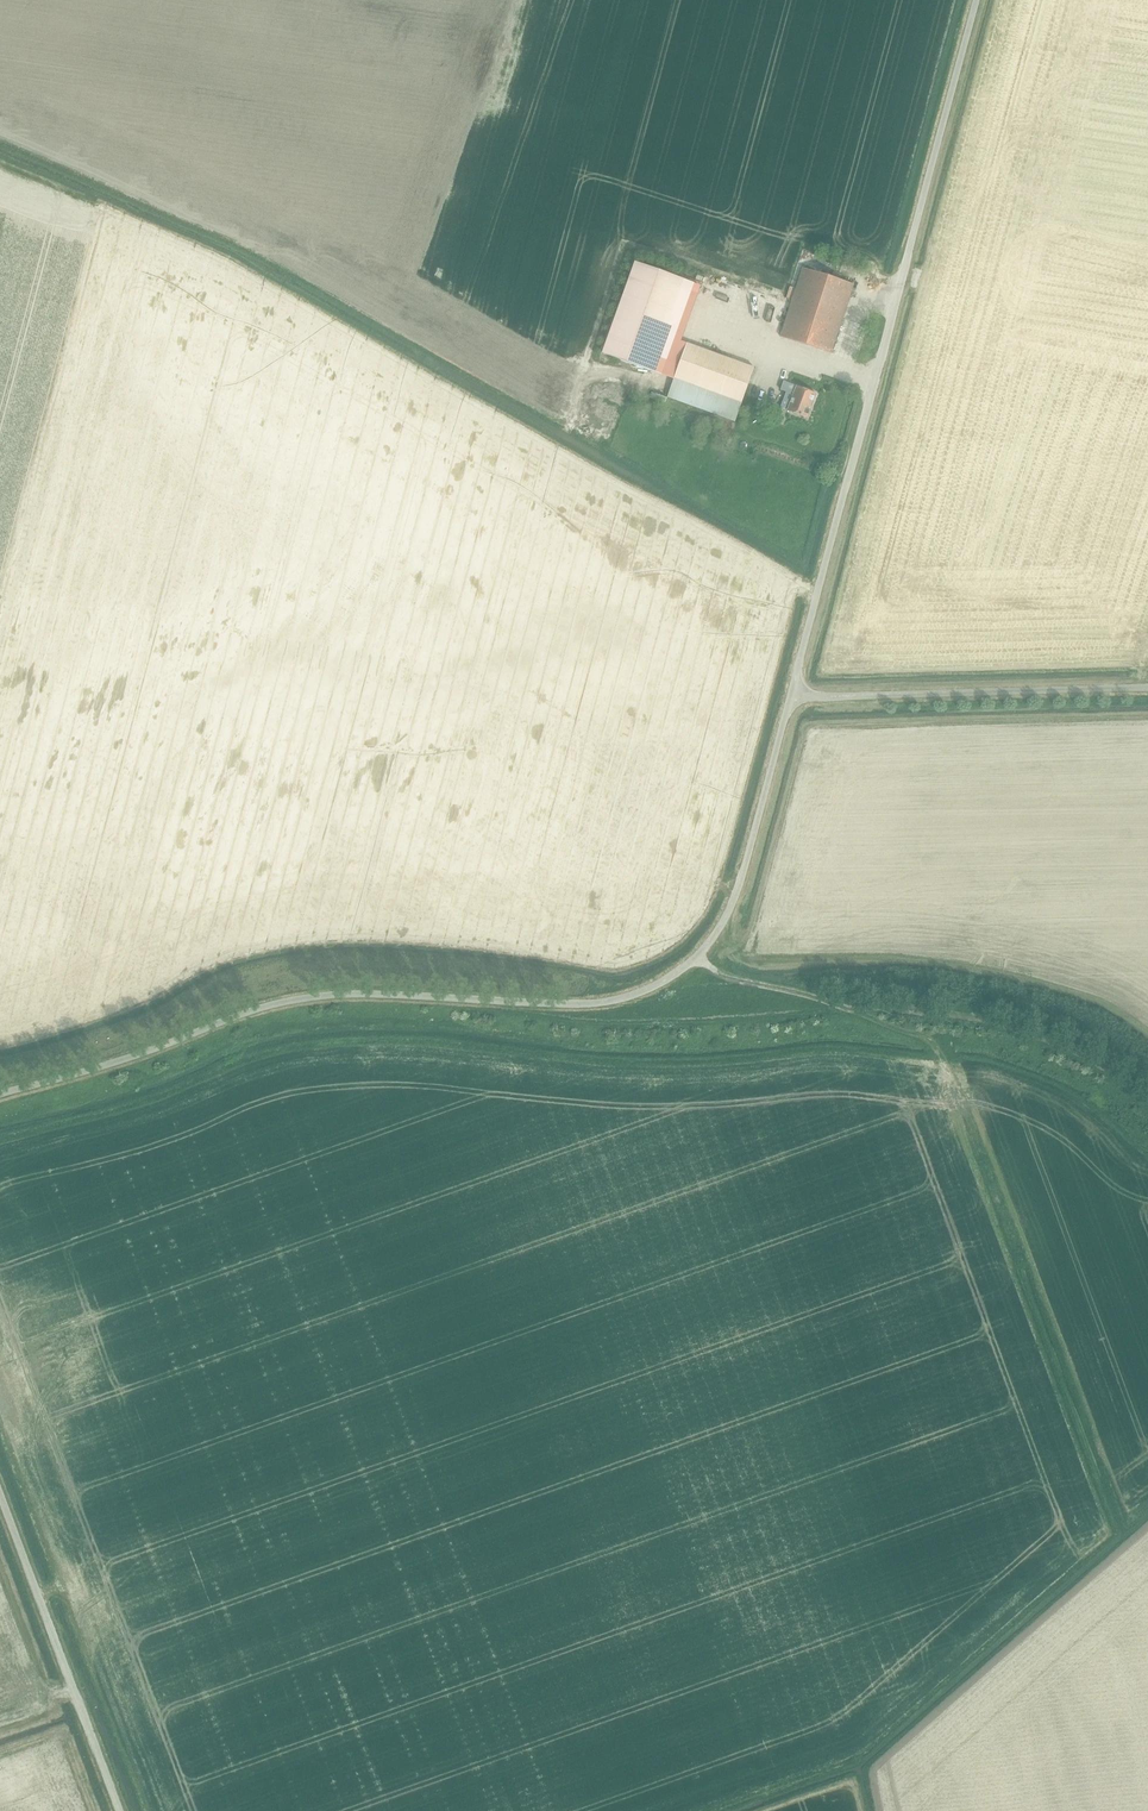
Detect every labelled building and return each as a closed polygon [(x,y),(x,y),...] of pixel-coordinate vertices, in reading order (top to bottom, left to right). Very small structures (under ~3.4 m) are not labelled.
[(636,262),(621,302),(669,319),(684,279),(636,262)] [(803,267),(780,336),(831,353),(853,284),(803,267)] [(651,371),(669,319),(621,302),(603,354),(651,371)] [(734,421),(741,403),(754,367),(686,343),(667,397),(734,421)] [(787,410),(807,418),(811,407),(816,393),(781,380),(779,384),(782,385),(780,389),(786,392),(780,407),(787,410)]
